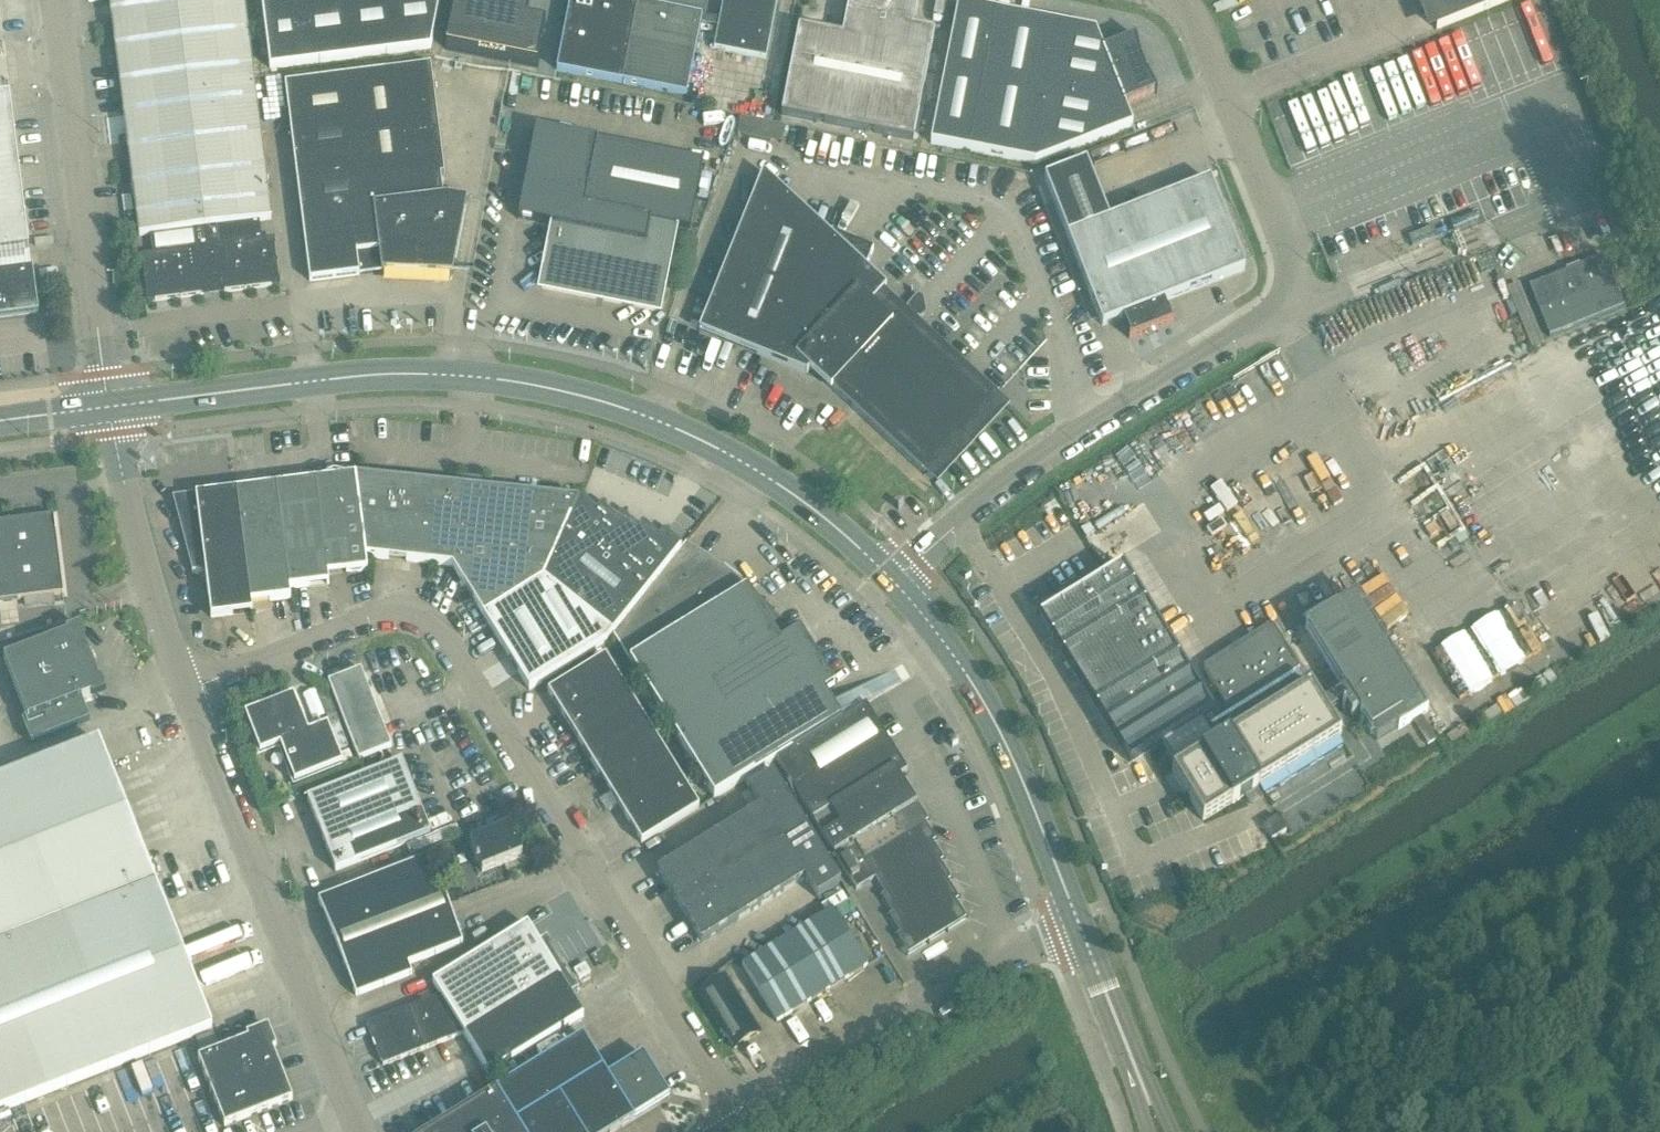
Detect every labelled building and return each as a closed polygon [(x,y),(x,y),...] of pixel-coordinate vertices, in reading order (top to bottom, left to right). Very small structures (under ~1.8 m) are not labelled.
[(139,238),(151,236),(153,256),(142,257),(148,303),(279,287),(273,242),(261,244),(259,226),(271,225),(243,0),(109,0),(139,238)] [(270,70),(430,49),(434,27),(440,0),(261,0),(270,70)] [(526,0),(458,0),(448,52),(536,69),(544,25),(524,21),(528,0),(526,0)] [(710,21),(702,19),(706,0),(656,0),(654,9),(612,1),(612,0),(570,0),(556,72),(687,97),(700,27),(709,29),(710,21)] [(710,21),(709,29),(717,30),(713,50),(765,61),(777,0),(723,0),(719,22),(710,21)] [(781,116),(913,142),(934,32),(913,28),(918,0),(849,0),(842,37),(799,28),(781,116)] [(1419,13),(1420,13),(1420,11),(1428,11),(1436,31),(1513,0),(1419,0),(1419,13)] [(930,145),(1035,165),(1132,127),(1124,107),(1155,94),(1156,96),(1158,96),(1145,73),(1146,67),(1145,66),(1141,63),(1135,37),(1133,37),(1134,40),(1103,52),(1095,33),(958,6),(930,145)] [(285,86),(309,283),(381,274),(452,277),(467,201),(442,197),(440,178),(444,178),(430,68),(285,86)] [(38,318),(32,272),(31,272),(9,98),(1,99),(1,98),(0,98),(0,323),(38,318)] [(543,288),(656,310),(672,228),(690,232),(703,163),(535,130),(517,221),(535,224),(555,228),(543,288)] [(1128,339),(1129,340),(1173,323),(1172,321),(1171,322),(1163,303),(1243,272),(1244,271),(1244,270),(1210,183),(1209,182),(1208,182),(1108,221),(1085,163),(1044,180),(1101,326),(1102,327),(1103,327),(1122,319),(1130,338),(1128,339)] [(792,201),(762,173),(698,332),(806,376),(809,372),(830,391),(832,390),(926,477),(999,398),(914,320),(922,314),(916,303),(906,313),(884,292),(887,288),(865,269),(873,251),(785,216),(792,201)] [(328,577),(366,572),(354,477),(315,482),(328,586),(329,586),(328,577)] [(452,568),(483,618),(544,580),(578,501),(477,490),(477,492),(461,490),(461,489),(354,477),(366,572),(367,572),(366,559),(452,568)] [(290,591),(328,586),(315,482),(275,488),(289,600),(291,600),(290,591)] [(251,605),(289,600),(275,488),(236,493),(251,614),(252,614),(251,605)] [(211,619),(251,614),(236,493),(175,500),(193,573),(192,573),(192,575),(205,573),(211,619)] [(596,515),(578,501),(544,580),(483,618),(529,692),(606,644),(612,636),(682,550),(663,535),(659,541),(655,537),(642,527),(638,532),(621,518),(617,524),(600,510),(596,515)] [(63,595),(53,517),(0,524),(0,603),(63,595)] [(714,800),(776,762),(841,722),(824,695),(834,689),(800,633),(790,639),(775,619),(766,608),(748,590),(738,581),(724,569),(709,559),(686,545),(682,550),(612,636),(714,800)] [(1100,580),(1039,618),(1062,655),(1089,699),(1129,764),(1163,744),(1178,769),(1172,773),(1173,775),(1184,793),(1197,814),(1202,822),(1217,814),(1244,797),(1246,795),(1259,788),(1264,795),(1343,746),(1338,739),(1340,737),(1336,730),(1322,708),(1309,687),(1307,689),(1296,672),(1299,670),(1272,628),(1271,628),(1272,630),(1205,672),(1204,670),(1202,671),(1228,713),(1207,727),(1202,719),(1212,713),(1189,675),(1179,658),(1156,621),(1123,568),(1122,567),(1113,572),(1100,580)] [(67,636),(3,660),(27,721),(22,723),(31,745),(90,722),(82,701),(91,698),(92,700),(106,694),(100,681),(98,682),(93,668),(95,667),(90,655),(88,656),(83,643),(85,642),(80,628),(66,633),(67,636)] [(547,694),(571,732),(628,696),(605,658),(547,694)] [(360,671),(328,684),(358,762),(391,749),(360,671)] [(257,756),(279,747),(279,746),(308,735),(307,734),(291,694),(290,695),(291,698),(244,716),(259,754),(256,755),(257,756)] [(571,732),(594,770),(652,734),(628,696),(571,732)] [(841,722),(776,762),(856,892),(874,880),(884,896),(881,898),(892,915),(888,917),(899,935),(896,937),(908,956),(966,920),(955,903),(959,901),(948,883),(951,881),(940,864),(943,862),(933,844),(936,842),(925,825),(928,823),(916,803),(915,804),(899,778),(906,774),(865,707),(841,722)] [(279,746),(279,747),(295,788),(297,787),(295,784),(342,765),(327,728),(330,727),(330,725),(307,734),(308,735),(279,746)] [(594,770),(617,807),(675,772),(652,734),(594,770)] [(212,1031),(99,744),(0,782),(0,1114),(212,1031)] [(401,764),(307,801),(335,873),(430,836),(401,764)] [(675,772),(617,807),(641,845),(698,810),(675,772)] [(760,809),(657,873),(701,945),(804,881),(816,899),(840,885),(772,776),(749,790),(760,809)] [(1286,833),(1277,819),(1262,828),(1271,842),(1286,833)] [(469,842),(481,874),(522,858),(509,826),(469,842)] [(318,901),(356,998),(412,976),(408,967),(463,945),(428,857),(318,901)] [(832,912),(742,968),(777,1024),(867,968),(832,912)] [(440,997),(462,1034),(565,972),(546,942),(539,946),(527,927),(432,985),(440,997)] [(462,1034),(463,1035),(489,1076),(583,1018),(571,998),(578,994),(565,972),(462,1034)] [(699,994),(734,1051),(734,1050),(759,1035),(724,979),(699,994)] [(440,997),(367,1026),(383,1067),(463,1035),(462,1034),(440,997)] [(248,1041),(198,1061),(224,1129),(292,1102),(272,1051),(276,1050),(268,1028),(247,1037),(248,1041)] [(210,1032),(197,1038),(204,1056),(217,1051),(210,1032)] [(658,1106),(669,1099),(643,1056),(608,1078),(583,1037),(429,1131),(617,1131),(658,1106)]
